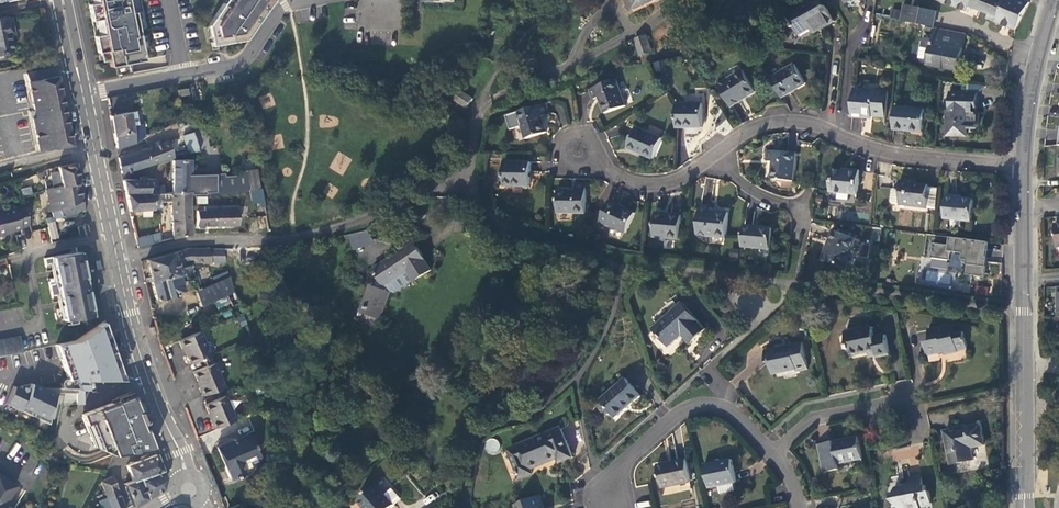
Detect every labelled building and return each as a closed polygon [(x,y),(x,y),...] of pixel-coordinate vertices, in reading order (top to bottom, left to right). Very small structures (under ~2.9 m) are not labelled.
[(97,2),(88,4),(92,21),(101,19),(103,29),(94,30),(98,52),(107,51),(110,67),(115,66),(117,76),(132,73),(130,63),(144,60),(134,11),(129,12),(126,0),(97,0),(97,2)] [(208,24),(212,45),(245,39),(271,0),(228,0),(226,4),(223,2),(208,24)] [(632,9),(653,0),(628,0),(632,9)] [(985,11),(989,0),(942,0),(967,9),(968,5),(985,11)] [(985,11),(987,12),(998,16),(996,20),(1015,28),(1029,1),(1027,0),(989,0),(985,11)] [(835,20),(827,6),(822,9),(820,5),(813,3),(800,9),(793,23),(794,26),(796,25),(800,33),(812,27),(817,24),(824,26),(835,20)] [(937,10),(910,4),(906,21),(934,26),(937,10)] [(898,20),(900,10),(891,9),(890,18),(898,20)] [(985,16),(996,20),(998,16),(987,12),(985,16)] [(12,50),(8,28),(12,27),(10,17),(6,17),(6,16),(0,17),(0,52),(12,50)] [(963,34),(935,28),(928,63),(958,68),(965,37),(963,34)] [(646,34),(634,38),(640,53),(651,49),(646,34)] [(795,63),(771,77),(782,96),(806,82),(795,63)] [(39,151),(70,145),(54,67),(26,73),(34,109),(45,107),(47,116),(36,118),(32,119),(39,151)] [(756,90),(743,69),(718,84),(731,105),(756,90)] [(626,104),(616,78),(590,88),(594,98),(599,95),(605,112),(626,104)] [(474,93),(460,82),(453,92),(466,103),(474,93)] [(187,87),(177,89),(178,96),(189,94),(187,87)] [(887,90),(854,87),(853,107),(852,115),(866,116),(866,113),(885,114),(887,90)] [(976,92),(950,91),(949,109),(947,109),(946,134),(966,135),(966,126),(966,110),(971,110),(971,106),(976,107),(976,92)] [(549,112),(545,102),(518,110),(527,137),(547,130),(542,114),(549,112)] [(703,102),(676,102),(676,126),(703,126),(703,102)] [(925,106),(895,104),(893,128),(923,131),(925,106)] [(34,109),(36,118),(47,116),(45,107),(34,109)] [(966,110),(966,126),(975,126),(977,124),(978,112),(976,110),(971,110),(966,110)] [(131,127),(129,114),(129,112),(110,115),(116,147),(134,141),(131,127)] [(144,125),(131,127),(134,141),(145,136),(145,134),(144,125)] [(662,137),(636,126),(628,146),(654,157),(662,137)] [(190,133),(182,136),(187,151),(198,148),(192,130),(189,131),(190,133)] [(284,148),(281,136),(273,137),(276,149),(284,148)] [(167,140),(145,147),(151,163),(172,155),(167,140)] [(132,152),(137,167),(151,163),(145,147),(132,152)] [(793,179),(796,152),(768,149),(767,159),(774,160),(772,177),(793,179)] [(118,157),(121,172),(137,167),(132,152),(118,157)] [(189,158),(172,159),(172,184),(172,190),(189,191),(189,192),(204,192),(204,190),(214,189),(214,188),(213,172),(191,173),(189,158)] [(531,161),(505,161),(505,184),(531,184),(531,161)] [(49,174),(53,188),(77,182),(73,164),(56,168),(57,172),(49,174)] [(858,191),(860,167),(849,166),(849,169),(843,168),(833,167),(831,189),(858,191)] [(243,188),(257,185),(254,168),(240,170),(243,188)] [(223,172),(213,172),(214,188),(224,187),(223,172)] [(871,190),(873,173),(865,172),(863,189),(871,190)] [(155,177),(122,178),(125,192),(157,191),(163,191),(163,184),(155,185),(155,177)] [(891,202),(929,206),(930,198),(927,193),(928,182),(912,181),(909,178),(902,177),(899,179),(898,186),(895,186),(891,189),(890,198),(890,200),(891,202)] [(45,190),(50,213),(58,211),(55,199),(68,196),(67,194),(79,191),(77,182),(53,188),(45,190)] [(586,211),(587,183),(576,182),(576,189),(558,189),(558,211),(586,211)] [(240,188),(243,203),(251,202),(251,198),(258,198),(259,205),(263,205),(259,185),(257,185),(243,188),(240,188)] [(157,191),(158,199),(171,199),(172,217),(190,216),(189,196),(189,192),(189,191),(172,190),(171,191),(163,191),(157,191)] [(64,216),(83,210),(79,191),(67,194),(68,196),(55,199),(58,211),(64,216)] [(152,207),(158,207),(158,199),(157,191),(125,192),(129,210),(152,209),(152,207)] [(944,216),(972,219),(974,198),(963,197),(957,196),(958,193),(947,192),(944,216)] [(635,212),(610,200),(600,220),(626,231),(635,212)] [(726,236),(728,211),(711,210),(711,205),(700,204),(697,233),(726,236)] [(236,205),(203,206),(203,209),(196,209),(196,224),(236,223),(236,205)] [(23,206),(16,208),(21,226),(28,224),(23,206)] [(21,226),(16,208),(0,212),(0,236),(5,234),(4,233),(19,229),(20,227),(21,226)] [(682,214),(656,211),(654,235),(680,237),(682,214)] [(190,216),(172,217),(172,237),(190,232),(190,216)] [(772,227),(744,224),(742,244),(770,247),(772,227)] [(85,234),(83,226),(76,228),(78,235),(85,234)] [(885,259),(890,227),(882,226),(877,258),(883,258),(885,259)] [(57,238),(54,228),(47,230),(50,240),(57,238)] [(367,229),(347,236),(352,250),(373,243),(367,229)] [(856,237),(833,229),(823,257),(846,265),(856,237)] [(149,235),(135,238),(137,246),(151,242),(149,235)] [(378,268),(383,276),(390,285),(391,284),(412,268),(419,279),(436,267),(416,240),(378,268)] [(951,246),(934,244),(930,284),(950,286),(951,280),(948,280),(949,278),(948,276),(949,264),(951,246)] [(222,248),(205,248),(185,249),(144,259),(150,281),(177,274),(190,271),(187,262),(208,262),(223,261),(222,248)] [(91,314),(78,252),(44,259),(45,264),(52,263),(56,283),(49,284),(52,296),(58,294),(64,320),(70,319),(71,325),(79,323),(77,317),(91,314)] [(957,265),(949,264),(948,276),(949,278),(948,280),(951,280),(955,280),(957,265)] [(392,285),(391,284),(390,285),(389,288),(393,289),(397,291),(418,279),(412,271),(392,285)] [(180,286),(177,274),(150,281),(155,300),(176,295),(180,286)] [(229,302),(231,305),(238,302),(233,289),(231,290),(226,275),(195,292),(202,305),(210,301),(215,309),(229,302)] [(389,288),(390,285),(383,276),(379,286),(377,285),(369,307),(384,312),(393,289),(389,288)] [(974,293),(988,295),(988,287),(975,285),(974,293)] [(386,318),(397,291),(393,289),(384,312),(369,307),(367,311),(386,318)] [(801,302),(802,293),(793,292),(792,302),(801,302)] [(706,327),(682,300),(652,326),(669,345),(682,333),(689,341),(706,327)] [(967,344),(964,331),(955,332),(953,323),(930,328),(932,340),(926,341),(928,353),(945,350),(946,354),(958,351),(958,347),(967,344)] [(890,353),(886,333),(875,335),(873,325),(846,330),(851,354),(877,348),(878,355),(890,353)] [(75,345),(55,350),(65,387),(74,387),(72,404),(83,404),(84,379),(119,378),(104,326),(75,345)] [(183,347),(189,363),(202,358),(209,355),(199,332),(178,340),(181,348),(183,347)] [(0,339),(0,356),(24,352),(20,336),(0,339)] [(808,367),(803,341),(791,343),(791,345),(765,350),(767,361),(770,360),(772,370),(796,365),(796,370),(808,367)] [(205,365),(192,370),(199,387),(198,387),(202,395),(223,387),(209,355),(202,358),(205,365)] [(641,394),(625,377),(601,399),(616,416),(641,394)] [(23,391),(15,408),(45,421),(57,395),(27,382),(23,391)] [(23,391),(10,385),(2,402),(15,408),(23,391)] [(151,450),(130,395),(80,415),(92,447),(112,455),(151,450)] [(209,421),(213,428),(234,419),(223,396),(204,404),(210,420),(209,421)] [(946,432),(952,463),(975,459),(973,446),(986,444),(982,423),(968,426),(968,428),(957,431),(957,430),(946,432)] [(561,428),(523,443),(525,447),(512,452),(522,477),(532,473),(531,469),(559,457),(561,462),(573,457),(561,428)] [(819,442),(824,472),(840,469),(839,463),(864,458),(859,434),(819,442)] [(216,447),(228,478),(240,474),(236,465),(255,457),(246,435),(216,447)] [(510,448),(512,452),(525,447),(523,443),(510,448)] [(126,465),(132,481),(161,470),(155,454),(126,465)] [(693,488),(687,458),(658,464),(664,493),(693,488)] [(737,481),(733,458),(705,464),(710,487),(719,485),(720,492),(736,489),(734,482),(737,481)] [(123,484),(132,506),(162,487),(164,477),(161,470),(132,481),(123,484)] [(0,476),(0,507),(1,507),(3,504),(15,486),(0,476)] [(111,476),(100,481),(104,491),(115,487),(111,476)] [(911,485),(896,488),(892,498),(899,507),(900,507),(922,507),(922,504),(933,502),(931,491),(928,491),(927,484),(924,485),(922,476),(909,479),(911,485)] [(385,477),(359,500),(366,507),(393,507),(404,498),(385,477)] [(115,487),(104,491),(111,507),(123,507),(115,487)] [(542,507),(546,506),(541,494),(516,503),(518,507),(542,507)] [(225,495),(219,497),(224,507),(231,507),(225,495)]
